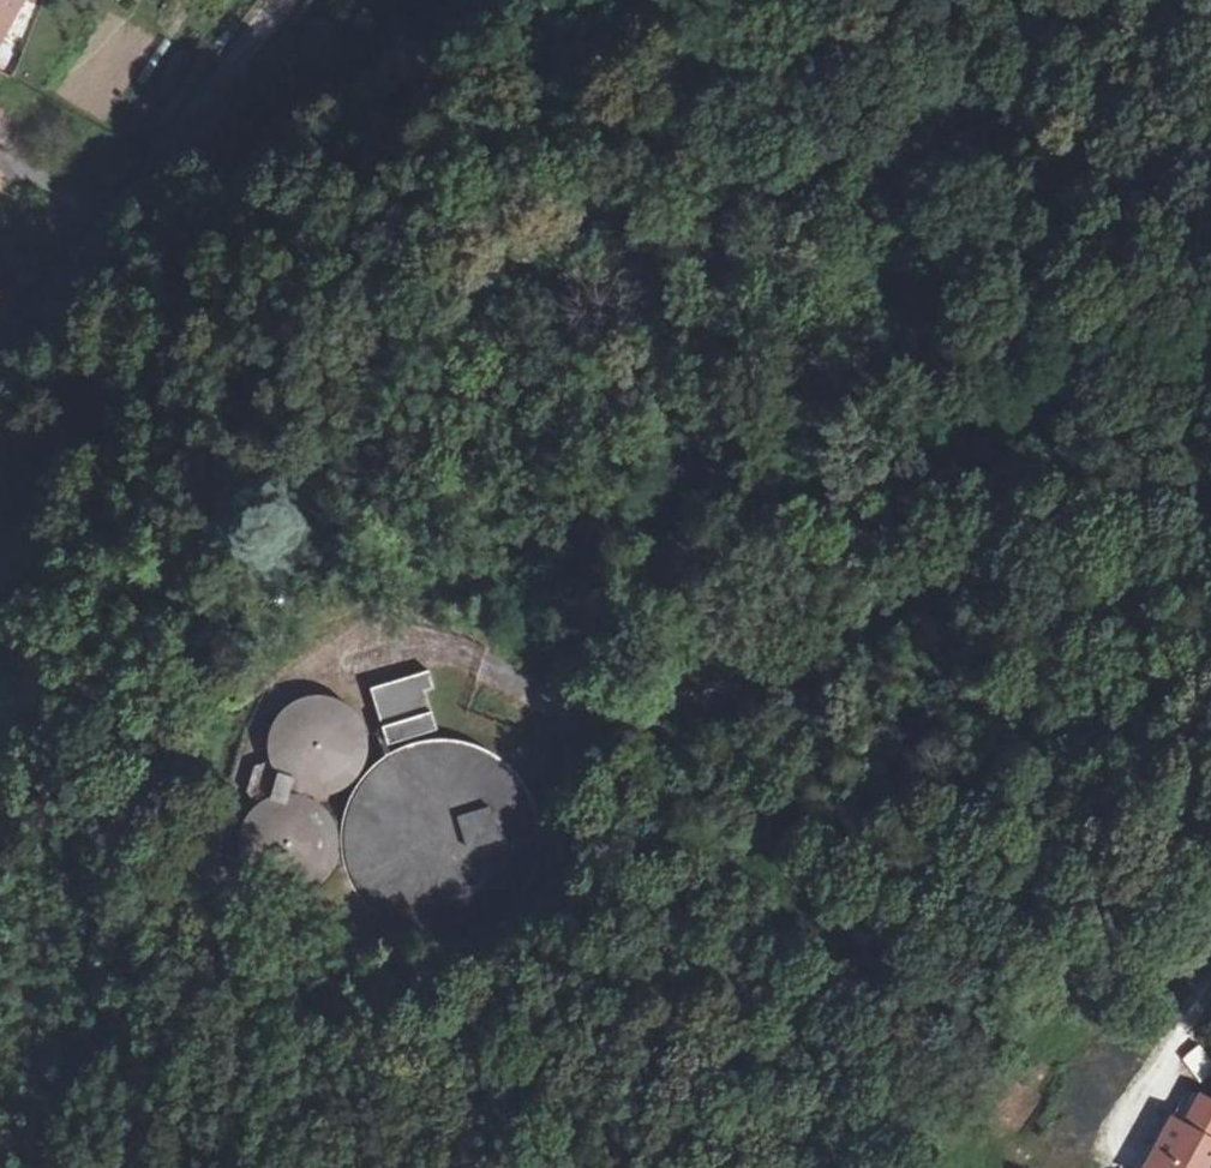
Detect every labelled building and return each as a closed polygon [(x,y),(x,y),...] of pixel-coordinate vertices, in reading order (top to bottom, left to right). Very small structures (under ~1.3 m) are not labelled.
[(17,3),(12,0),(0,0),(0,35),(17,3)] [(364,685),(383,736),(426,722),(412,684),(424,680),(419,664),(364,685)] [(328,882),(333,876),(336,870),(337,866),(339,862),(339,857),(340,853),(341,848),(340,844),(340,839),(339,835),(338,830),(336,826),(334,822),(332,818),(330,814),(327,810),(324,807),(321,804),(318,801),(310,796),(312,792),(317,793),(321,793),(324,793),(327,793),(331,793),(334,792),(338,791),(341,791),(344,788),(347,787),(350,785),(353,783),(356,781),(358,778),(360,776),(362,772),(364,770),(365,766),(367,763),(368,760),(368,757),(369,753),(369,750),(369,746),(369,743),(367,736),(366,732),(365,728),(363,724),(361,721),(359,718),(357,715),(354,712),(351,709),(348,707),(345,705),(342,702),(338,701),(334,699),(331,699),(327,698),(322,697),(319,697),(315,697),(311,698),(307,698),(303,700),(300,701),(296,703),(293,704),(289,707),(286,709),(283,712),(281,715),(278,718),(276,721),(274,724),(273,728),(271,732),(270,735),(269,739),(269,743),(269,747),(269,751),(269,755),(271,762),(256,768),(252,792),(263,807),(256,812),(253,815),(251,818),(249,821),(247,825),(245,828),(244,832),(242,835),(242,839),(241,843),(241,847),(241,851),(241,855),(242,859),(243,863),(244,867),(246,870),(248,873),(250,876),(252,880),(254,883),(257,886),(260,888),(264,891),(267,893),(270,894),(274,896),(278,897),(282,897),(286,898),(289,898),(293,898),(297,898),(301,897),(305,897),(309,895),(312,894),(316,892),(319,889),(322,887),(325,884),(328,882)] [(406,927),(411,929),(421,932),(429,934),(437,935),(445,936),(453,935),(461,935),(469,933),(477,931),(485,929),(492,925),(500,922),(506,917),(513,913),(519,907),(524,902),(530,895),(534,888),(538,882),(542,874),(545,867),(548,859),(549,851),(550,843),(551,835),(551,827),(550,819),(549,811),(546,803),(544,796),(541,788),(537,781),(533,774),(528,768),(522,762),(517,756),(511,751),(504,746),(497,742),(490,739),(482,736),(474,733),(467,731),(459,730),(451,730),(442,730),(435,731),(427,732),(419,734),(404,740),(394,745),(388,750),(381,754),(375,760),(370,766),(365,772),(360,779),(356,786),(353,793),(350,801),(348,808),(346,816),(345,824),(345,832),(345,841),(346,849),(348,857),(350,864),(353,872),(356,879),(360,887),(365,893),(370,900),(375,905),(381,911),(387,916),(392,919),(399,923),(406,927)] [(1182,1055),(1200,1082),(1210,1074),(1210,1058),(1200,1043),(1182,1055)] [(1184,1088),(1168,1117),(1185,1126),(1189,1120),(1185,1118),(1197,1095),(1184,1088)] [(1157,1167),(1201,1167),(1210,1151),(1210,1150),(1210,1103),(1197,1095),(1185,1118),(1189,1120),(1185,1126),(1168,1117),(1152,1146),(1165,1153),(1157,1167)] [(1141,1167),(1157,1167),(1165,1153),(1152,1146),(1141,1167)]
